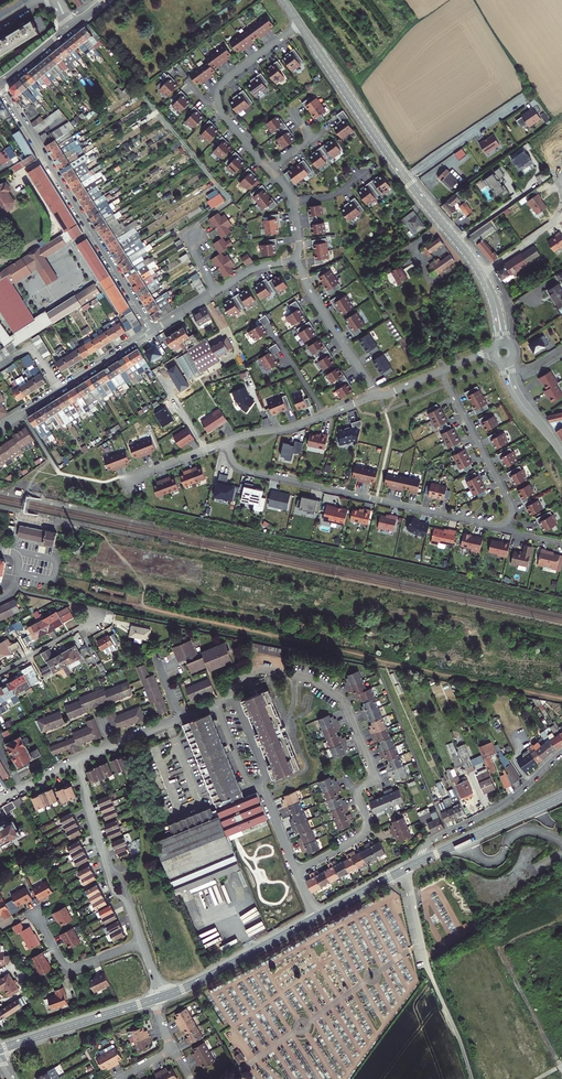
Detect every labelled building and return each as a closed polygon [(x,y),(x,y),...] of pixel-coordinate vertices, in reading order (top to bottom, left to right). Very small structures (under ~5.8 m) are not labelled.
[(257,22),(265,34),(269,31),(268,30),(270,29),(270,28),(273,25),(266,15),(257,22)] [(48,28),(40,16),(25,25),(24,24),(21,26),(22,27),(7,36),(7,35),(3,37),(4,38),(0,41),(0,58),(48,28)] [(257,22),(248,29),(255,38),(258,36),(259,37),(261,35),(262,36),(265,34),(257,22)] [(89,24),(81,30),(88,39),(88,40),(93,46),(101,39),(92,28),(89,24)] [(248,29),(239,36),(247,47),(251,44),(250,43),(252,42),(252,41),(255,38),(248,29)] [(93,46),(88,40),(88,39),(81,30),(77,34),(91,51),(95,48),(93,46)] [(77,34),(72,37),(79,46),(85,53),(88,52),(90,54),(92,53),(91,51),(77,34)] [(247,47),(239,36),(230,42),(237,52),(240,49),(241,50),(243,48),(244,50),(247,47)] [(79,46),(72,37),(68,41),(78,53),(80,52),(77,48),(79,46)] [(68,41),(64,44),(76,59),(77,61),(81,57),(78,53),(68,41)] [(64,44),(59,48),(72,63),(76,59),(64,44)] [(224,45),(215,52),(223,63),(227,60),(226,60),(228,58),(227,57),(231,54),(224,45)] [(72,63),(59,48),(55,51),(69,68),(72,71),(76,68),(72,63)] [(286,56),(283,59),(291,70),(295,68),(296,69),(301,65),(300,64),(303,62),(294,49),(290,51),(291,53),(286,56)] [(69,68),(55,51),(51,55),(64,71),(69,68)] [(215,52),(206,58),(208,61),(213,68),(216,65),(217,66),(219,65),(220,66),(223,63),(215,52)] [(51,55),(47,58),(60,75),(64,79),(68,76),(64,71),(51,55)] [(47,58),(42,62),(56,78),(60,75),(47,58)] [(208,62),(199,68),(207,79),(211,77),(210,76),(212,74),(211,74),(215,71),(213,68),(208,61),(206,58),(208,62)] [(270,68),(266,71),(275,83),(278,80),(279,81),(284,77),(279,70),(282,68),(277,61),(274,64),(275,65),(270,68)] [(56,78),(42,62),(38,65),(51,82),(56,78)] [(38,65),(34,69),(44,82),(47,85),(51,82),(38,65)] [(207,79),(199,68),(189,75),(196,84),(200,82),(201,83),(203,81),(204,82),(207,79)] [(34,69),(29,72),(40,85),(44,82),(34,69)] [(40,85),(29,72),(25,75),(37,91),(39,89),(38,87),(40,85)] [(264,84),(267,82),(261,73),(254,78),(255,80),(251,83),(247,86),(255,97),(263,91),(263,92),(267,89),(264,84)] [(165,93),(168,96),(178,86),(175,83),(170,79),(172,77),(168,74),(162,80),(165,83),(159,90),(164,94),(165,93)] [(42,96),(38,92),(37,91),(25,75),(21,79),(36,98),(39,96),(40,98),(42,96)] [(24,91),(33,103),(32,104),(34,107),(40,103),(38,100),(36,98),(21,79),(15,83),(23,92),(24,91)] [(165,83),(162,80),(156,87),(159,90),(165,83)] [(23,92),(15,83),(11,87),(10,89),(17,101),(22,98),(21,97),(24,94),(23,92)] [(119,87),(115,90),(122,99),(126,96),(119,87)] [(40,90),(38,92),(42,96),(45,101),(47,99),(40,90)] [(246,109),(250,106),(250,105),(253,103),(243,90),(236,95),(237,97),(234,100),(230,103),(238,114),(245,108),(246,109)] [(178,110),(181,113),(191,102),(188,99),(183,95),(184,94),(181,91),(175,97),(178,100),(172,106),(177,111),(178,110)] [(309,109),(311,112),(321,104),(316,98),(312,101),(309,98),(302,103),(305,107),(306,106),(309,109)] [(1,116),(3,119),(10,115),(0,99),(0,114),(1,116)] [(321,104),(311,112),(313,115),(315,118),(314,119),(317,123),(324,118),(321,114),(326,111),(321,104)] [(191,125),(194,128),(204,118),(201,115),(197,111),(198,109),(194,106),(188,112),(191,115),(185,122),(190,126),(191,125)] [(34,127),(38,133),(54,121),(54,120),(63,113),(59,108),(44,120),(34,127)] [(534,108),(522,116),(522,117),(526,123),(528,126),(533,123),(534,123),(541,119),(537,113),(534,108)] [(338,125),(333,128),(342,139),(349,133),(349,134),(354,131),(345,119),(348,117),(343,110),(337,115),(340,121),(341,122),(338,125)] [(44,120),(41,116),(31,123),(34,127),(44,120)] [(278,128),(280,132),(287,127),(285,123),(283,124),(280,119),(277,116),(267,124),(269,127),(268,128),(272,133),(278,128)] [(526,123),(522,117),(516,121),(520,127),(526,123)] [(206,139),(209,142),(219,131),(216,128),(212,124),(213,123),(210,120),(204,126),(207,129),(201,136),(205,140),(206,139)] [(46,146),(67,132),(70,131),(75,128),(70,121),(48,135),(46,132),(40,136),(46,146)] [(290,130),(287,127),(280,132),(283,135),(277,140),(281,145),(282,144),(284,148),(295,140),(292,136),(289,131),(290,130)] [(19,130),(13,134),(27,157),(34,153),(19,130)] [(49,151),(70,137),(67,132),(46,146),(49,151)] [(484,140),(479,143),(486,153),(500,144),(493,135),(484,140)] [(52,155),(72,143),(75,140),(72,136),(70,137),(49,151),(52,155)] [(219,155),(222,158),(232,148),(229,145),(225,140),(226,139),(222,136),(216,142),(219,145),(213,152),(218,156),(219,155)] [(73,145),(72,143),(52,155),(54,160),(74,148),(84,142),(82,140),(73,145)] [(324,145),(320,148),(325,154),(327,157),(330,154),(333,158),(338,154),(338,153),(341,150),(333,140),(330,142),(325,146),(324,145)] [(10,147),(5,150),(11,159),(16,156),(10,147)] [(79,156),(88,150),(86,147),(77,153),(79,156)] [(58,165),(77,153),(74,148),(54,160),(58,165)] [(325,154),(320,148),(317,150),(318,151),(313,155),(309,158),(317,168),(321,165),(321,167),(327,163),(324,159),(327,157),(325,154)] [(453,153),(458,160),(466,155),(461,148),(453,153)] [(524,149),(511,158),(515,164),(516,163),(519,166),(531,158),(527,152),(526,153),(525,152),(524,149)] [(0,153),(6,162),(11,159),(5,150),(0,153)] [(232,171),(235,174),(245,163),(242,160),(238,156),(239,155),(236,152),(230,158),(233,161),(227,167),(231,172),(232,171)] [(20,164),(22,168),(37,158),(34,153),(27,157),(20,162),(17,164),(17,165),(20,164)] [(77,153),(58,165),(60,169),(75,160),(74,159),(79,156),(77,153)] [(60,169),(63,174),(84,161),(89,158),(86,153),(75,160),(60,169)] [(298,166),(295,168),(302,179),(312,171),(304,160),(300,162),(301,164),(298,166)] [(63,174),(66,179),(87,166),(84,161),(63,174)] [(41,164),(28,172),(65,232),(78,224),(41,164)] [(69,184),(87,172),(90,171),(87,166),(66,179),(69,184)] [(492,173),(485,179),(497,196),(501,193),(503,196),(509,192),(503,184),(501,186),(497,180),(504,175),(499,167),(493,171),(495,173),(493,175),(492,173)] [(245,187),(248,190),(258,179),(255,176),(251,172),(252,171),(249,168),(243,174),(246,177),(240,183),(245,188),(245,187)] [(302,179),(295,168),(292,170),(289,173),(288,171),(284,174),(289,181),(292,179),(296,183),(302,179)] [(450,172),(446,168),(438,177),(450,189),(457,182),(458,184),(460,182),(450,172)] [(452,169),(450,172),(460,182),(463,179),(452,169)] [(72,188),(90,177),(87,172),(69,184),(72,188)] [(545,180),(541,174),(536,177),(540,183),(545,180)] [(94,175),(90,177),(72,188),(75,193),(95,181),(96,180),(94,175)] [(373,180),(369,183),(379,196),(382,193),(383,194),(388,190),(387,189),(391,187),(382,175),(379,178),(374,181),(373,180)] [(496,196),(497,196),(485,179),(483,180),(486,185),(487,185),(496,196)] [(78,198),(96,186),(98,185),(95,181),(75,193),(78,198)] [(113,183),(111,181),(101,187),(102,189),(113,183)] [(7,191),(10,190),(6,183),(3,184),(2,183),(0,184),(0,213),(1,210),(7,211),(12,208),(14,201),(7,191)] [(358,193),(367,204),(370,202),(371,203),(376,199),(375,198),(379,196),(369,183),(366,185),(367,187),(362,190),(358,193)] [(81,202),(99,191),(96,186),(78,198),(81,202)] [(258,203),(269,196),(266,193),(264,190),(265,189),(263,186),(256,191),(252,195),(258,203)] [(535,189),(525,195),(528,200),(538,193),(535,189)] [(81,202),(84,207),(96,200),(102,196),(99,191),(81,202)] [(459,205),(467,215),(472,210),(465,202),(465,201),(457,192),(442,205),(451,215),(456,210),(452,206),(458,200),(461,204),(459,205)] [(217,202),(219,204),(225,200),(220,193),(214,197),(217,202)] [(528,200),(527,201),(532,207),(537,214),(546,207),(540,199),(541,198),(538,193),(528,200)] [(87,212),(106,200),(111,196),(110,194),(105,197),(104,194),(102,196),(96,200),(84,207),(87,212)] [(269,196),(258,203),(263,209),(267,206),(270,209),(277,204),(274,201),(273,202),(271,199),(269,196)] [(214,197),(208,201),(210,206),(207,208),(209,210),(219,204),(217,202),(214,197)] [(364,210),(355,198),(347,203),(349,205),(345,207),(341,210),(349,222),(357,216),(357,217),(361,213),(364,210)] [(90,216),(109,205),(106,200),(87,212),(90,216)] [(90,216),(93,221),(111,210),(112,209),(109,204),(109,205),(90,216)] [(321,205),(308,207),(310,216),(308,216),(309,221),(317,220),(317,215),(323,214),(321,205)] [(93,221),(96,226),(114,214),(111,210),(93,221)] [(414,211),(403,219),(414,234),(424,227),(420,222),(421,221),(414,211)] [(218,213),(209,219),(216,228),(228,220),(225,214),(221,217),(218,213)] [(114,214),(96,226),(98,231),(117,219),(114,214)] [(266,235),(279,233),(279,228),(278,223),(280,223),(279,214),(270,215),(270,220),(263,220),(264,226),(266,235)] [(101,235),(120,224),(117,219),(98,231),(101,235)] [(104,240),(125,227),(123,223),(127,221),(126,219),(120,224),(101,235),(104,240)] [(228,220),(216,228),(222,238),(222,237),(231,232),(228,227),(232,225),(228,220)] [(317,220),(309,221),(310,225),(311,225),(312,230),(312,234),(325,232),(324,223),(318,224),(317,220)] [(489,221),(469,235),(492,261),(498,256),(494,251),(493,251),(483,239),(496,230),(489,221)] [(133,222),(125,227),(104,240),(107,245),(135,227),(134,227),(135,226),(133,222)] [(65,232),(48,242),(41,247),(39,248),(45,257),(66,244),(66,243),(83,232),(78,224),(65,232)] [(107,245),(110,249),(130,237),(129,237),(137,232),(135,227),(107,245)] [(559,231),(555,234),(556,235),(553,238),(553,237),(547,241),(554,251),(560,246),(561,247),(561,246),(561,235),(559,231)] [(137,232),(131,237),(133,241),(140,237),(137,232)] [(130,237),(110,249),(113,254),(128,245),(133,241),(131,237),(130,237)] [(222,237),(222,238),(213,244),(220,253),(221,253),(233,245),(229,239),(225,242),(222,237)] [(314,248),(315,252),(328,250),(326,238),(312,240),(312,245),(314,244),(314,248)] [(442,244),(438,238),(423,249),(429,257),(433,253),(432,251),(442,244)] [(48,242),(45,239),(39,243),(41,247),(48,242)] [(105,290),(120,313),(122,312),(130,307),(88,239),(78,245),(99,280),(105,290)] [(116,259),(141,243),(139,239),(128,246),(128,245),(113,254),(116,259)] [(263,256),(276,254),(275,250),(275,244),(276,243),(276,239),(267,240),(268,244),(260,245),(261,252),(262,251),(263,256)] [(119,263),(144,248),(145,247),(141,243),(116,259),(119,263)] [(78,245),(74,247),(96,282),(99,280),(78,245)] [(521,253),(495,271),(501,280),(503,279),(505,282),(515,276),(513,273),(527,263),(527,262),(540,254),(534,246),(522,254),(521,253)] [(45,257),(39,248),(34,251),(31,253),(28,255),(37,268),(48,286),(58,279),(45,257)] [(122,268),(146,253),(147,252),(144,248),(119,263),(122,268)] [(328,250),(315,252),(316,256),(316,260),(315,260),(315,264),(324,263),(323,259),(329,258),(328,250)] [(125,273),(143,262),(144,260),(142,258),(147,255),(146,253),(122,268),(125,273)] [(187,253),(180,258),(182,262),(190,258),(187,253)] [(220,253),(212,259),(218,268),(231,260),(228,254),(224,257),(221,253),(220,253)] [(248,253),(244,256),(249,263),(252,260),(248,253)] [(28,255),(12,265),(22,278),(37,268),(28,255)] [(450,255),(440,261),(438,263),(442,269),(454,261),(450,255)] [(244,256),(241,258),(246,265),(249,263),(244,256)] [(128,278),(153,262),(155,260),(153,257),(149,259),(144,263),(143,262),(125,273),(128,278)] [(438,263),(440,261),(438,258),(430,264),(432,268),(436,273),(442,269),(438,263)] [(231,260),(218,268),(225,278),(234,272),(231,267),(235,265),(231,260)] [(131,282),(155,267),(156,266),(153,262),(128,278),(131,282)] [(22,278),(12,265),(0,272),(0,310),(15,333),(11,336),(9,337),(13,342),(51,318),(48,313),(47,313),(46,310),(37,316),(34,318),(27,307),(27,306),(23,300),(23,301),(12,284),(16,281),(22,278)] [(401,266),(391,272),(399,283),(408,277),(405,273),(403,270),(401,266)] [(158,272),(155,267),(131,282),(134,287),(158,272)] [(136,291),(155,280),(154,278),(165,271),(163,268),(158,272),(134,287),(136,291)] [(322,280),(324,284),(334,277),(330,270),(325,273),(323,270),(316,274),(318,278),(319,277),(322,280)] [(272,279),(268,282),(274,291),(276,294),(288,287),(281,276),(277,278),(273,280),(272,279)] [(334,277),(324,284),(326,287),(328,290),(327,291),(329,295),(341,287),(334,277)] [(200,278),(191,284),(194,288),(203,282),(200,278)] [(258,286),(254,288),(261,299),(265,297),(266,298),(271,294),(270,293),(274,291),(268,282),(266,278),(262,281),(263,282),(258,286)] [(139,296),(157,285),(160,283),(157,279),(155,280),(136,291),(139,296)] [(54,322),(59,319),(66,315),(97,295),(101,293),(95,283),(48,313),(51,318),(54,322)] [(202,283),(196,287),(200,294),(206,290),(202,283)] [(548,290),(558,306),(556,308),(561,315),(561,314),(561,290),(558,284),(548,290)] [(142,301),(152,295),(152,294),(151,293),(160,288),(157,285),(139,296),(142,301)] [(239,294),(235,296),(243,308),(246,306),(247,307),(253,304),(252,303),(256,300),(249,289),(245,292),(240,295),(239,294)] [(145,306),(163,294),(161,291),(158,293),(157,292),(152,295),(142,301),(145,306)] [(145,306),(148,310),(166,299),(163,294),(145,306)] [(339,311),(342,315),(354,307),(349,300),(346,295),(340,299),(338,295),(330,300),(335,308),(337,307),(339,311)] [(243,308),(235,296),(231,298),(232,300),(227,303),(223,305),(230,316),(234,314),(235,315),(240,311),(239,310),(243,308)] [(166,299),(148,310),(151,315),(169,303),(166,299)] [(290,322),(293,325),(305,317),(303,315),(299,309),(301,308),(296,301),(289,306),(293,312),(286,317),(289,323),(290,322)] [(154,320),(157,320),(173,310),(169,303),(151,315),(154,320)] [(202,309),(203,311),(194,316),(201,328),(203,328),(209,324),(210,323),(208,320),(212,318),(206,306),(202,309)] [(122,312),(125,316),(132,311),(130,307),(122,312)] [(132,311),(125,316),(120,319),(122,323),(128,320),(135,315),(132,311)] [(349,329),(354,336),(361,331),(359,328),(365,324),(362,319),(362,320),(357,312),(345,320),(348,324),(350,327),(349,329)] [(135,315),(128,320),(130,324),(138,320),(135,315)] [(270,322),(266,315),(259,319),(261,324),(248,332),(252,338),(253,337),(255,340),(267,333),(263,326),(270,322)] [(54,322),(51,318),(13,342),(16,347),(54,322)] [(111,323),(113,327),(119,336),(126,331),(118,319),(111,323)] [(389,319),(385,322),(398,341),(402,338),(389,319)] [(130,324),(132,328),(140,323),(138,320),(130,324)] [(9,337),(11,336),(0,321),(0,325),(9,337)] [(312,325),(309,321),(297,329),(299,333),(298,334),(302,339),(303,338),(305,342),(316,335),(314,331),(310,326),(312,325)] [(132,328),(136,333),(141,330),(142,327),(140,323),(132,328)] [(103,326),(107,332),(112,340),(119,336),(113,327),(110,329),(107,324),(103,326)] [(6,347),(9,344),(13,342),(9,337),(0,325),(0,339),(6,347)] [(184,328),(176,333),(181,342),(180,343),(182,347),(184,346),(186,350),(199,343),(193,334),(189,337),(184,328)] [(105,345),(99,336),(97,332),(93,334),(95,338),(92,340),(98,349),(105,345)] [(102,334),(99,336),(105,345),(112,340),(107,332),(103,335),(102,334)] [(182,347),(180,343),(181,342),(176,333),(167,338),(173,347),(174,347),(176,350),(180,348),(182,347)] [(369,333),(359,339),(362,344),(361,344),(364,348),(364,347),(367,352),(369,352),(371,355),(380,350),(369,333)] [(543,334),(529,343),(534,351),(540,347),(541,349),(545,346),(544,345),(548,343),(543,334)] [(75,351),(71,353),(77,362),(84,358),(75,344),(73,342),(72,340),(71,338),(68,340),(75,351)] [(227,338),(211,347),(217,358),(233,349),(227,338)] [(150,350),(153,348),(154,349),(159,346),(154,339),(140,347),(144,354),(150,350)] [(207,339),(188,350),(201,372),(219,362),(217,358),(211,347),(207,339)] [(321,355),(328,350),(326,347),(324,347),(321,343),(319,339),(308,346),(316,358),(321,355)] [(98,349),(92,340),(85,344),(91,354),(98,349)] [(78,342),(75,344),(84,358),(91,354),(85,344),(81,347),(78,342)] [(13,351),(9,344),(6,347),(5,347),(10,354),(13,351)] [(281,350),(276,344),(269,348),(271,351),(259,359),(262,363),(267,371),(279,363),(274,355),(281,350)] [(138,349),(133,352),(145,371),(150,368),(138,349)] [(60,352),(69,367),(77,362),(71,353),(68,355),(64,350),(60,352)] [(328,350),(321,355),(316,358),(318,362),(323,370),(334,363),(332,359),(329,355),(331,354),(328,350)] [(61,360),(56,362),(62,371),(69,367),(60,352),(57,354),(61,360)] [(133,352),(128,355),(141,374),(145,371),(133,352)] [(200,374),(188,353),(177,360),(189,381),(200,374)] [(34,363),(29,354),(22,358),(27,368),(34,363)] [(383,354),(373,361),(376,365),(375,366),(378,369),(381,374),(383,373),(385,377),(394,371),(383,354)] [(128,355),(124,357),(136,377),(139,382),(143,379),(141,374),(128,355)] [(119,360),(131,380),(136,377),(124,357),(119,360)] [(131,380),(119,360),(114,363),(126,383),(131,380)] [(8,367),(10,371),(17,367),(15,363),(8,367)] [(114,363),(110,366),(122,385),(126,383),(114,363)] [(189,386),(176,365),(168,371),(171,376),(172,378),(173,379),(177,385),(181,391),(189,386)] [(110,366),(105,369),(116,387),(117,387),(121,393),(125,390),(122,385),(110,366)] [(8,376),(7,374),(10,371),(8,367),(0,372),(4,378),(8,376)] [(29,371),(31,374),(39,387),(47,383),(37,367),(29,371)] [(156,368),(152,371),(156,377),(160,374),(156,368)] [(339,383),(346,379),(344,375),(343,376),(340,371),(338,368),(327,375),(332,383),(337,380),(339,383)] [(105,369),(100,372),(112,392),(117,388),(116,387),(105,369)] [(543,382),(546,388),(555,383),(557,382),(550,370),(538,377),(540,382),(542,381),(543,382)] [(100,372),(95,375),(108,395),(109,397),(114,394),(112,392),(100,372)] [(28,376),(24,378),(32,391),(39,387),(31,374),(28,376)] [(16,381),(17,382),(25,396),(32,391),(24,378),(22,375),(15,380),(16,381)] [(95,375),(91,378),(103,398),(108,395),(95,375)] [(91,378),(86,381),(97,399),(98,401),(103,398),(91,378)] [(346,379),(339,383),(342,387),(336,390),(342,398),(353,391),(350,388),(348,383),(349,382),(346,379)] [(16,389),(12,391),(18,400),(25,396),(17,382),(16,381),(12,383),(14,386),(16,389)] [(86,381),(81,384),(93,402),(97,399),(86,381)] [(543,390),(546,394),(547,394),(549,396),(552,401),(561,395),(561,394),(555,383),(546,388),(543,390)] [(81,384),(77,387),(90,409),(95,406),(93,402),(81,384)] [(470,400),(472,403),(483,397),(477,386),(465,393),(467,397),(468,396),(470,400)] [(90,409),(77,387),(71,390),(84,411),(85,414),(88,412),(91,410),(90,409)] [(247,395),(244,387),(233,392),(236,401),(238,401),(240,405),(242,407),(241,408),(247,412),(254,402),(249,398),(248,398),(247,395)] [(71,390),(66,393),(79,414),(84,411),(71,390)] [(8,413),(1,402),(5,400),(0,391),(0,418),(8,413)] [(61,396),(71,411),(74,417),(79,414),(66,393),(61,396)] [(293,397),(298,409),(302,408),(307,406),(307,407),(311,406),(308,398),(304,399),(302,393),(293,397)] [(286,395),(275,399),(279,411),(283,410),(287,409),(287,410),(291,408),(286,395)] [(61,396),(57,399),(68,417),(71,415),(69,412),(71,411),(61,396)] [(483,397),(472,403),(473,406),(475,410),(474,410),(476,414),(489,408),(483,397)] [(68,417),(57,399),(52,402),(63,420),(66,418),(68,423),(71,421),(68,417)] [(269,408),(266,409),(269,417),(273,416),(272,414),(276,413),(279,411),(275,399),(267,403),(269,408)] [(63,420),(52,402),(47,405),(62,427),(64,426),(62,423),(65,422),(63,420)] [(431,421),(444,414),(440,407),(439,408),(437,404),(429,408),(431,412),(428,414),(431,421)] [(62,427),(47,405),(43,408),(52,422),(54,421),(57,426),(59,429),(62,427)] [(38,411),(39,412),(47,425),(52,422),(43,408),(38,411)] [(170,414),(166,408),(155,414),(163,427),(174,421),(170,414)] [(219,426),(227,421),(219,409),(213,413),(213,414),(201,422),(208,432),(219,425),(219,426)] [(53,434),(47,425),(39,412),(38,411),(33,414),(45,432),(46,434),(48,437),(53,434)] [(561,439),(561,412),(546,416),(561,439)] [(45,432),(33,414),(28,417),(40,435),(45,432)] [(444,414),(431,421),(435,428),(439,426),(441,430),(442,429),(448,426),(446,422),(448,421),(444,414)] [(486,415),(479,419),(481,423),(482,423),(485,427),(487,431),(498,425),(494,416),(488,419),(486,415)] [(337,438),(340,445),(352,441),(358,442),(362,423),(361,420),(351,423),(353,427),(350,428),(347,429),(346,428),(341,430),(341,431),(338,432),(340,437),(337,438)] [(445,441),(457,435),(453,428),(451,429),(449,425),(442,429),(444,432),(441,434),(445,441)] [(27,427),(12,436),(14,438),(0,447),(0,470),(4,468),(2,465),(6,463),(7,466),(14,462),(13,459),(16,457),(18,460),(21,457),(20,455),(23,452),(20,448),(24,446),(26,450),(33,446),(31,442),(34,439),(27,427)] [(187,428),(173,437),(180,447),(184,444),(185,443),(187,441),(188,442),(194,439),(187,428)] [(310,434),(307,445),(325,449),(328,435),(320,433),(319,436),(310,434)] [(495,433),(488,437),(490,441),(491,440),(494,445),(496,449),(508,443),(506,439),(507,439),(504,433),(497,436),(495,433)] [(454,450),(461,446),(459,442),(461,442),(457,435),(445,441),(448,448),(452,446),(454,450)] [(150,454),(149,453),(152,452),(151,451),(156,449),(151,438),(141,442),(146,455),(150,454)] [(298,452),(302,453),(304,443),(295,441),(294,445),(292,445),(290,445),(291,444),(290,444),(284,442),(281,456),(285,457),(285,459),(291,460),(293,453),(297,454),(297,453),(298,452)] [(142,457),(146,455),(141,442),(130,446),(134,457),(138,456),(139,457),(141,456),(142,457)] [(456,463),(468,456),(465,449),(463,450),(461,446),(454,450),(456,454),(452,456),(456,463)] [(510,448),(497,455),(499,459),(501,458),(504,463),(506,467),(517,461),(515,457),(516,457),(513,451),(512,452),(510,448)] [(124,466),(124,465),(126,464),(126,463),(130,461),(126,451),(115,455),(120,468),(124,466)] [(67,457),(66,455),(61,458),(65,465),(70,462),(70,461),(67,457)] [(116,469),(120,468),(115,455),(104,459),(108,470),(113,468),(113,469),(115,468),(116,469)] [(472,463),(468,456),(456,463),(460,470),(463,468),(465,471),(473,467),(471,464),(472,463)] [(366,468),(355,465),(353,477),(357,478),(357,479),(359,480),(359,481),(363,482),(366,468)] [(520,466),(507,473),(509,477),(510,476),(513,482),(515,485),(527,479),(525,475),(526,475),(523,469),(522,470),(520,466)] [(194,468),(190,469),(195,482),(206,479),(202,467),(197,469),(197,468),(194,469),(194,468)] [(378,471),(366,468),(363,482),(368,483),(368,482),(370,482),(371,481),(375,482),(378,471)] [(186,471),(186,472),(184,473),(184,474),(180,476),(184,487),(195,482),(190,469),(186,471)] [(466,482),(470,489),(482,482),(478,475),(477,476),(475,472),(468,476),(469,480),(466,482)] [(220,473),(218,483),(227,485),(229,475),(220,473)] [(391,488),(395,489),(398,475),(387,473),(384,484),(389,485),(389,486),(391,487),(391,488)] [(398,475),(395,489),(399,490),(400,489),(402,489),(402,488),(407,489),(409,478),(398,475)] [(167,478),(163,479),(168,493),(179,489),(175,478),(171,479),(170,478),(168,479),(167,478)] [(409,478),(407,489),(411,490),(410,491),(413,492),(413,493),(417,494),(420,480),(409,478)] [(159,481),(160,482),(157,483),(158,484),(153,486),(158,497),(168,493),(163,479),(159,481)] [(217,482),(214,496),(237,501),(240,488),(227,485),(218,483),(217,482)] [(482,482),(470,489),(473,496),(477,494),(479,498),(486,494),(484,490),(486,489),(482,482)] [(261,497),(263,490),(253,488),(254,485),(245,483),(241,501),(254,504),(253,510),(262,512),(264,506),(260,505),(261,497)] [(429,495),(428,496),(444,500),(444,498),(448,499),(450,491),(446,490),(447,486),(432,483),(431,487),(429,495)] [(523,503),(530,499),(529,496),(534,493),(529,484),(518,490),(520,494),(522,499),(521,499),(523,503)] [(272,491),(269,504),(287,508),(290,495),(272,491)] [(296,507),(299,507),(302,508),(301,509),(308,511),(307,512),(314,514),(315,512),(319,513),(320,508),(316,507),(317,500),(318,500),(302,496),(301,500),(298,500),(296,507)] [(532,503),(530,499),(523,503),(525,507),(526,507),(529,511),(531,515),(542,509),(538,500),(532,503)] [(323,520),(345,525),(345,524),(348,510),(341,508),(341,509),(337,508),(327,505),(323,520)] [(350,520),(368,524),(371,510),(363,509),(363,511),(353,509),(350,520)] [(550,511),(536,519),(538,523),(539,522),(542,527),(544,531),(557,525),(555,521),(556,520),(553,514),(552,515),(550,511)] [(388,529),(394,530),(397,516),(390,515),(389,517),(386,516),(381,515),(378,528),(386,530),(388,529)] [(427,536),(429,524),(422,522),(422,523),(420,523),(419,522),(419,521),(418,520),(414,517),(407,528),(416,534),(427,536)] [(44,542),(47,531),(35,528),(21,525),(18,537),(33,540),(44,542)] [(453,545),(456,531),(449,529),(448,531),(434,528),(431,543),(438,544),(438,546),(439,547),(444,548),(445,548),(446,544),(453,545)] [(47,531),(44,542),(44,543),(54,545),(57,533),(47,531)] [(471,551),(480,552),(483,538),(475,536),(475,537),(471,536),(471,534),(464,533),(461,544),(463,546),(471,548),(471,551)] [(499,555),(507,557),(510,543),(503,541),(503,542),(500,541),(500,542),(497,543),(496,541),(491,540),(489,551),(498,554),(499,555)] [(514,551),(511,564),(517,565),(518,564),(528,567),(532,547),(524,545),(523,553),(514,551)] [(541,549),(538,565),(544,566),(544,564),(552,566),(551,568),(556,569),(560,555),(551,553),(552,552),(546,550),(541,549)] [(10,602),(8,603),(4,605),(0,607),(0,620),(15,613),(10,602)] [(46,626),(71,612),(68,607),(61,611),(57,614),(57,612),(43,620),(46,626)] [(39,622),(29,628),(32,634),(46,626),(43,620),(41,618),(40,615),(37,611),(33,613),(39,622)] [(46,626),(49,631),(63,623),(67,621),(73,617),(71,612),(46,626)] [(16,622),(12,625),(15,631),(20,629),(16,622)] [(12,625),(6,628),(10,634),(15,631),(12,625)] [(32,634),(22,639),(26,646),(30,643),(29,642),(49,631),(46,626),(32,634)] [(151,630),(132,626),(130,636),(135,637),(134,641),(142,643),(143,639),(148,640),(151,630)] [(109,635),(97,642),(102,650),(103,649),(107,656),(117,650),(115,646),(119,643),(114,634),(109,636),(109,635)] [(0,644),(0,651),(11,645),(8,640),(0,644)] [(191,640),(172,648),(178,662),(188,658),(189,662),(187,663),(191,673),(205,668),(201,658),(198,659),(196,655),(197,654),(191,640)] [(21,646),(18,641),(11,645),(0,651),(0,658),(21,646)] [(204,657),(201,658),(205,668),(208,667),(210,671),(233,662),(230,654),(231,654),(229,650),(228,651),(225,643),(202,652),(204,657)] [(65,659),(79,652),(76,646),(61,654),(65,659)] [(276,647),(274,655),(281,657),(283,649),(276,647)] [(54,658),(49,649),(43,653),(49,665),(51,667),(65,659),(61,654),(60,652),(60,650),(55,653),(57,656),(54,658)] [(82,657),(79,652),(65,659),(68,665),(69,667),(71,671),(73,670),(72,668),(81,663),(79,659),(82,657)] [(67,675),(72,672),(71,671),(69,667),(68,665),(65,659),(51,667),(43,672),(42,672),(45,678),(63,668),(67,675)] [(145,664),(137,668),(151,704),(155,702),(160,714),(168,711),(154,675),(150,677),(145,664)] [(24,675),(10,683),(13,688),(36,676),(37,675),(31,665),(21,671),(24,675)] [(347,687),(363,680),(359,670),(347,675),(348,677),(346,679),(347,682),(345,682),(347,687)] [(39,681),(36,676),(13,688),(16,694),(39,681)] [(13,688),(10,683),(7,677),(2,680),(5,686),(0,688),(0,695),(13,688)] [(214,691),(209,678),(186,688),(191,701),(214,691)] [(363,680),(347,687),(349,691),(351,690),(352,693),(354,692),(355,694),(367,690),(363,680)] [(80,700),(65,706),(70,719),(86,712),(85,710),(92,707),(93,708),(101,705),(101,704),(108,701),(109,704),(133,694),(128,681),(104,691),(103,688),(80,698),(80,700)] [(19,700),(16,694),(13,688),(0,695),(0,714),(7,710),(5,706),(9,704),(7,699),(11,697),(15,703),(19,700)] [(363,700),(364,702),(375,698),(371,688),(367,690),(355,694),(357,699),(359,698),(360,701),(363,700)] [(253,696),(242,701),(274,778),(282,775),(293,770),(300,767),(295,755),(269,690),(257,695),(253,696)] [(531,709),(534,707),(538,705),(541,703),(539,700),(524,697),(531,709)] [(375,698),(364,702),(363,703),(364,705),(362,706),(363,709),(361,710),(363,714),(379,708),(375,698)] [(538,705),(545,717),(549,715),(542,705),(541,703),(538,705)] [(114,710),(107,713),(114,732),(121,729),(137,722),(137,723),(145,720),(140,706),(117,716),(114,710)] [(379,708),(363,714),(365,719),(367,718),(368,721),(370,720),(371,722),(383,717),(379,708)] [(60,711),(35,721),(42,733),(65,723),(60,711)] [(211,713),(183,724),(215,802),(242,791),(211,713)] [(318,719),(322,729),(338,722),(337,718),(335,719),(334,716),(331,717),(330,714),(318,719)] [(557,729),(549,715),(545,717),(546,718),(551,727),(545,731),(557,749),(561,746),(561,736),(557,729)] [(369,729),(371,733),(387,727),(383,717),(371,722),(372,724),(370,725),(371,728),(369,729)] [(12,718),(5,722),(8,727),(15,724),(12,718)] [(540,722),(545,731),(551,727),(546,718),(540,722)] [(74,737),(49,747),(54,755),(70,749),(72,754),(80,751),(78,746),(93,739),(94,740),(101,737),(94,719),(86,721),(88,726),(73,733),(74,737)] [(322,729),(326,738),(338,733),(337,731),(340,730),(338,727),(340,726),(338,722),(322,729)] [(379,741),(380,741),(391,736),(387,727),(371,733),(373,738),(374,737),(376,740),(378,739),(379,741)] [(8,729),(2,733),(5,739),(12,736),(8,729)] [(538,741),(539,742),(548,755),(551,752),(557,749),(545,731),(540,734),(542,737),(541,738),(542,738),(538,741)] [(326,738),(330,748),(346,741),(345,737),(343,738),(342,735),(339,736),(338,733),(326,738)] [(21,736),(6,744),(19,766),(23,764),(27,762),(32,759),(33,759),(41,755),(37,748),(30,752),(25,744),(29,742),(27,738),(23,740),(21,736)] [(378,748),(380,752),(396,746),(392,736),(391,736),(380,741),(381,744),(379,745),(380,747),(378,748)] [(330,748),(335,758),(346,753),(345,751),(348,749),(347,747),(348,746),(346,741),(330,748)] [(492,742),(480,747),(490,773),(496,771),(490,756),(497,753),(492,742)] [(548,755),(539,742),(534,746),(536,749),(531,753),(530,752),(529,752),(530,752),(538,764),(548,755)] [(387,758),(388,760),(400,755),(396,746),(380,752),(382,757),(383,756),(385,759),(387,758)] [(464,765),(458,751),(456,752),(454,746),(448,749),(456,768),(464,765)] [(465,748),(458,751),(464,765),(468,773),(475,770),(465,748)] [(525,773),(538,764),(530,752),(529,752),(528,750),(523,754),(523,757),(519,760),(518,763),(525,773)] [(511,764),(503,752),(499,754),(502,760),(501,761),(505,768),(511,764)] [(386,767),(388,771),(404,765),(400,755),(388,760),(389,763),(386,764),(388,767),(386,767)] [(117,758),(122,770),(130,767),(125,756),(122,757),(121,757),(117,758)] [(117,758),(111,761),(116,773),(122,770),(117,758)] [(2,780),(9,776),(0,761),(0,776),(2,780)] [(108,762),(101,765),(106,777),(113,774),(108,762)] [(520,778),(511,764),(505,768),(511,777),(515,783),(520,778)] [(101,765),(95,768),(100,780),(106,777),(101,765)] [(404,765),(388,771),(390,776),(391,775),(393,778),(395,777),(396,779),(408,775),(404,765)] [(100,780),(95,768),(91,769),(91,770),(87,772),(92,783),(100,780)] [(485,772),(476,776),(484,793),(495,788),(486,768),(484,769),(485,772)] [(450,769),(446,771),(451,783),(455,781),(462,798),(463,797),(472,793),(465,777),(459,779),(458,776),(454,778),(450,769)] [(509,778),(508,776),(501,779),(505,788),(512,785),(509,778)] [(319,782),(323,792),(338,785),(337,781),(335,782),(334,779),(331,780),(330,777),(319,782)] [(440,782),(436,784),(439,791),(442,796),(445,795),(440,782)] [(77,797),(72,785),(68,787),(67,786),(63,788),(69,800),(77,797)] [(323,792),(327,801),(338,796),(337,794),(340,793),(338,790),(340,789),(338,785),(323,792)] [(391,787),(387,789),(394,805),(404,800),(399,789),(393,791),(391,787)] [(46,791),(51,803),(58,800),(53,788),(46,791)] [(69,800),(63,788),(57,791),(62,803),(69,800)] [(384,809),(394,805),(387,789),(383,791),(385,794),(379,797),(384,809)] [(465,814),(460,803),(454,789),(447,791),(450,798),(459,817),(465,814)] [(51,803),(46,791),(40,794),(45,806),(51,803)] [(242,791),(215,802),(218,809),(245,798),(242,791)] [(220,815),(228,835),(254,825),(268,819),(257,792),(245,798),(218,809),(217,809),(220,815)] [(281,804),(283,808),(299,802),(295,792),(283,796),(284,799),(282,800),(283,803),(281,804)] [(40,794),(36,795),(36,796),(32,798),(37,809),(45,806),(40,794)] [(101,806),(112,801),(110,794),(98,799),(101,806)] [(327,801),(331,811),(346,804),(345,800),(343,801),(342,798),(339,799),(338,796),(327,801)] [(384,809),(379,797),(374,799),(372,796),(368,797),(375,813),(384,809)] [(21,797),(12,801),(15,807),(23,803),(21,797)] [(452,820),(459,817),(450,798),(444,801),(452,820)] [(452,820),(444,801),(444,800),(440,802),(437,803),(446,822),(452,820)] [(12,801),(6,805),(9,810),(10,810),(15,807),(12,801)] [(101,806),(103,813),(115,808),(112,801),(101,806)] [(291,814),(292,816),(303,811),(299,802),(283,808),(285,812),(287,812),(288,815),(291,814)] [(331,811),(335,820),(346,816),(345,813),(348,812),(347,809),(348,808),(346,804),(331,811)] [(118,815),(115,808),(103,813),(106,819),(118,815)] [(164,827),(168,836),(220,815),(217,809),(212,811),(210,808),(167,825),(164,827)] [(436,810),(430,812),(438,830),(444,828),(436,810)] [(289,823),(291,827),(307,821),(303,811),(292,816),(292,818),(290,819),(291,822),(289,823)] [(60,819),(63,825),(75,818),(72,812),(60,819)] [(438,830),(430,812),(419,818),(422,825),(428,822),(433,833),(438,830)] [(352,818),(350,814),(346,816),(335,820),(339,830),(350,825),(349,823),(352,822),(351,819),(352,818)] [(155,841),(177,894),(240,868),(228,835),(220,815),(168,836),(155,841)] [(390,829),(392,833),(408,826),(403,817),(392,821),(393,824),(390,825),(392,828),(390,829)] [(63,825),(67,831),(78,825),(75,818),(63,825)] [(105,825),(107,831),(119,827),(116,820),(105,825)] [(0,827),(0,829),(7,842),(9,845),(15,842),(13,838),(21,834),(20,833),(23,832),(21,828),(18,830),(13,821),(6,825),(5,824),(0,827)] [(307,821),(291,827),(293,831),(295,831),(296,834),(299,833),(300,835),(311,830),(307,821)] [(71,838),(76,836),(82,833),(80,829),(81,828),(78,825),(67,831),(71,838)] [(400,839),(400,841),(412,836),(408,826),(392,833),(394,837),(395,837),(397,840),(400,839)] [(119,827),(107,831),(110,838),(122,833),(119,827)] [(298,842),(299,846),(315,840),(311,830),(300,835),(301,837),(298,839),(299,841),(298,842)] [(124,837),(112,842),(115,849),(127,844),(124,837)] [(67,847),(71,853),(82,847),(79,840),(67,847)] [(315,840),(299,846),(301,851),(303,850),(304,853),(307,851),(308,854),(319,849),(315,840)] [(372,841),(368,843),(376,858),(386,853),(380,841),(374,845),(372,841)] [(366,849),(361,852),(367,863),(376,858),(368,843),(364,845),(366,849)] [(130,852),(127,844),(115,849),(116,852),(117,852),(119,856),(130,852)] [(71,853),(74,859),(86,853),(82,847),(71,853)] [(354,851),(350,853),(359,868),(367,863),(361,852),(356,854),(354,851)] [(86,853),(74,859),(78,865),(89,859),(86,853)] [(359,868),(350,853),(346,855),(348,859),(343,862),(349,872),(350,873),(359,868)] [(349,872),(343,862),(343,861),(338,864),(335,860),(332,862),(340,878),(349,872)] [(340,878),(332,862),(328,865),(330,868),(325,871),(331,883),(340,878)] [(78,872),(82,878),(93,872),(90,865),(78,872)] [(331,883),(325,871),(320,874),(317,870),(314,872),(322,888),(331,883)] [(93,872),(82,878),(85,884),(96,878),(93,872)] [(322,888),(314,872),(310,875),(312,878),(307,882),(313,893),(322,888)] [(47,882),(34,889),(34,890),(37,895),(40,902),(50,896),(49,895),(53,893),(47,882)] [(86,891),(89,897),(101,890),(97,884),(86,891)] [(26,887),(11,895),(17,906),(25,902),(26,904),(33,900),(26,887)] [(89,897),(93,903),(104,897),(101,890),(89,897)] [(104,897),(93,903),(96,909),(108,903),(104,897)] [(2,898),(0,899),(0,914),(2,913),(5,919),(12,915),(2,898)] [(111,905),(109,906),(99,911),(102,917),(114,911),(111,905)] [(65,907),(53,914),(56,921),(58,920),(61,926),(72,920),(65,907)] [(114,911),(102,917),(106,924),(117,917),(114,911)] [(107,926),(110,933),(122,926),(118,920),(107,926)] [(20,922),(13,926),(17,933),(20,932),(29,949),(40,943),(37,937),(36,938),(29,926),(24,929),(20,922)] [(122,926),(110,933),(114,940),(125,934),(123,931),(124,930),(122,926)] [(72,928),(60,935),(64,942),(65,941),(69,948),(80,942),(72,928)] [(4,963),(4,960),(9,960),(8,955),(4,955),(4,952),(3,952),(0,952),(0,945),(0,944),(0,965),(4,965),(4,963)] [(40,953),(31,958),(40,975),(52,969),(48,963),(45,958),(43,959),(40,953)] [(110,984),(104,972),(98,975),(98,976),(89,981),(94,992),(110,984)] [(14,994),(12,992),(14,991),(16,993),(19,990),(8,974),(0,979),(0,990),(4,988),(10,997),(14,994)] [(68,1005),(65,999),(64,996),(66,995),(63,987),(54,990),(56,995),(47,998),(52,1010),(62,1006),(62,1007),(68,1005)] [(3,1018),(23,1005),(27,1002),(23,996),(0,1011),(0,1013),(3,1018)] [(202,1037),(186,1008),(175,1014),(178,1018),(179,1020),(176,1022),(180,1029),(183,1027),(184,1029),(188,1037),(190,1039),(186,1041),(188,1045),(202,1037)] [(131,1043),(135,1041),(150,1036),(148,1032),(145,1033),(144,1031),(143,1027),(127,1032),(131,1043)] [(150,1036),(135,1041),(138,1052),(150,1048),(148,1043),(148,1041),(151,1040),(150,1036)] [(196,1060),(209,1052),(204,1042),(193,1048),(195,1052),(197,1055),(194,1056),(196,1060)] [(106,1052),(114,1066),(117,1064),(116,1062),(118,1060),(122,1058),(116,1047),(115,1047),(114,1045),(112,1045),(104,1049),(106,1052)] [(233,1053),(237,1059),(242,1056),(238,1050),(233,1053)] [(110,1068),(114,1066),(106,1052),(97,1058),(103,1069),(107,1067),(109,1065),(110,1068)] [(209,1052),(196,1060),(198,1063),(200,1062),(202,1064),(204,1068),(215,1062),(209,1052)] [(178,1078),(172,1068),(168,1070),(166,1071),(164,1068),(157,1072),(159,1075),(156,1076),(152,1078),(177,1078),(178,1078)] [(51,1076),(55,1074),(52,1069),(37,1077),(38,1078),(53,1078),(51,1076)]
